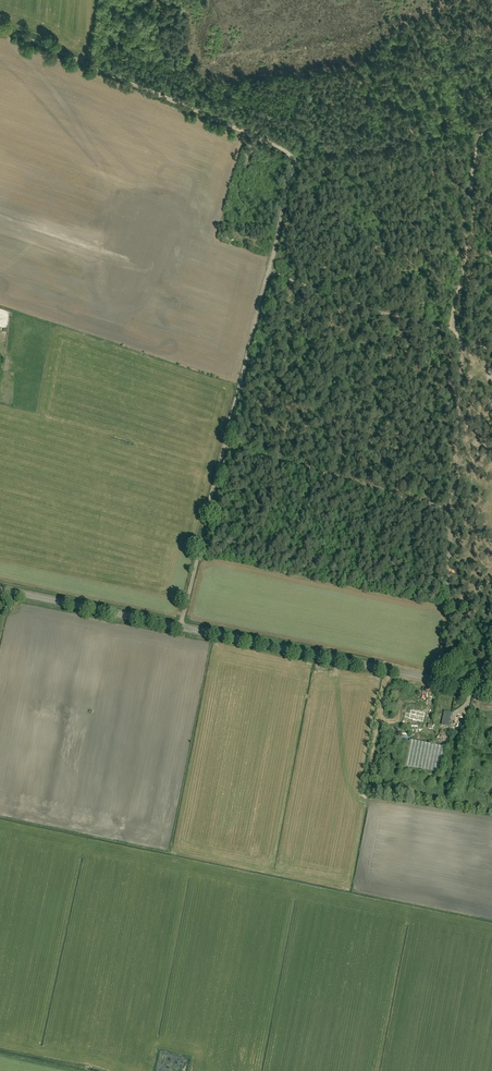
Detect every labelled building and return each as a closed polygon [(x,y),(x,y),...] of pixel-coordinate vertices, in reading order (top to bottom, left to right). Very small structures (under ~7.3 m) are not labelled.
[(448,726),(451,712),(444,711),(442,725),(448,726)] [(439,772),(444,746),(410,740),(405,766),(439,772)]
